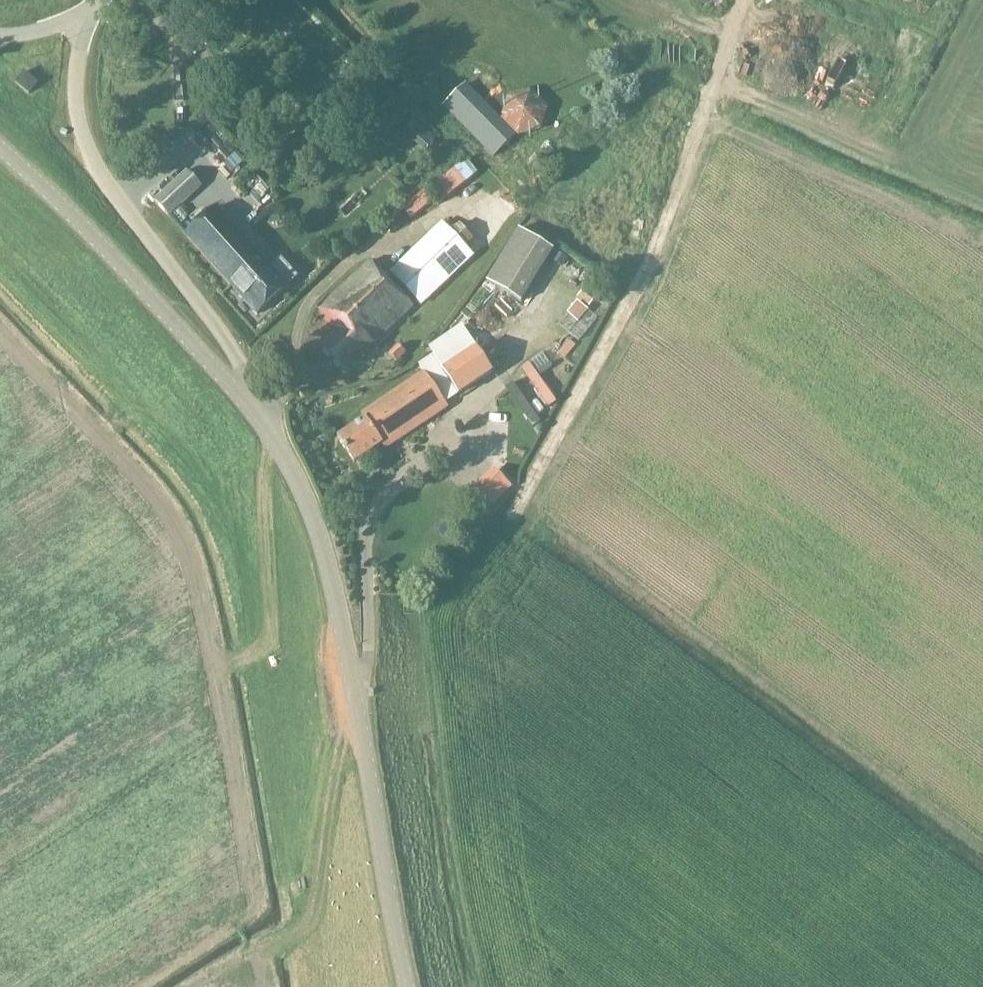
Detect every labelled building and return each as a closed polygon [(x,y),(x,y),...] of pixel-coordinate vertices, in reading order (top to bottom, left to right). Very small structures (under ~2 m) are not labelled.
[(15,82),(28,94),(36,84),(23,73),(15,82)] [(466,90),(447,109),(488,151),(508,132),(466,90)] [(518,137),(541,130),(547,106),(529,92),(507,96),(501,119),(518,137)] [(271,163),(283,161),(280,144),(268,146),(271,163)] [(411,219),(434,199),(438,204),(477,172),(467,160),(427,191),(425,189),(402,208),(411,219)] [(155,200),(169,216),(201,186),(187,171),(155,200)] [(289,286),(217,207),(185,235),(257,315),(289,286)] [(471,253),(467,249),(475,240),(460,225),(451,233),(443,224),(392,274),(420,303),(471,253)] [(519,230),(487,282),(521,303),(553,251),(519,230)] [(321,346),(345,371),(412,306),(370,262),(320,310),(339,330),(321,346)] [(467,313),(490,286),(481,279),(458,305),(467,313)] [(580,288),(563,302),(572,314),(590,301),(580,288)] [(533,347),(550,375),(585,354),(568,326),(533,347)] [(428,348),(438,363),(462,347),(451,332),(428,348)] [(476,349),(467,354),(442,371),(458,395),(492,373),(476,349)] [(549,406),(545,394),(549,392),(536,360),(517,367),(534,412),(549,406)] [(424,372),(411,381),(361,414),(364,419),(337,437),(353,462),(381,444),(384,448),(447,407),(424,372)]
